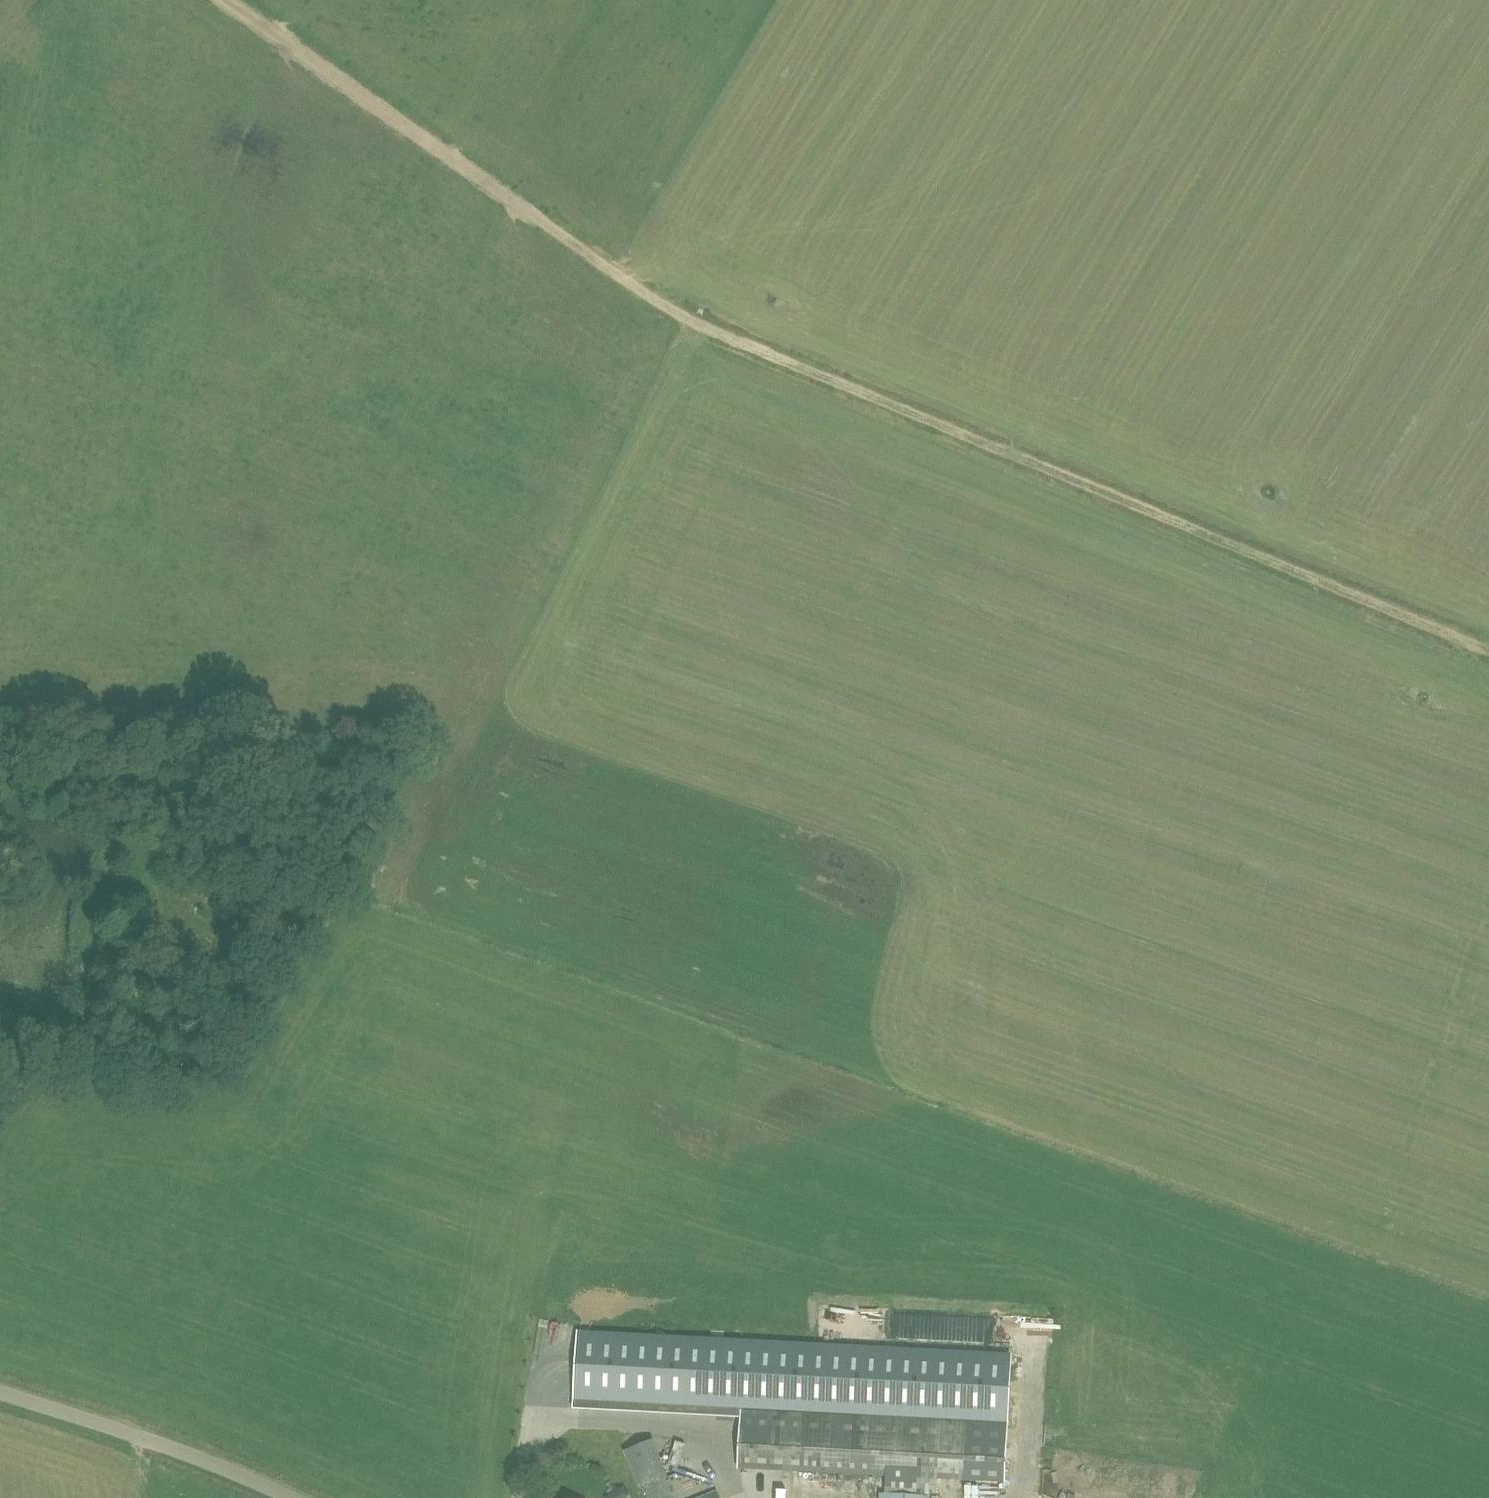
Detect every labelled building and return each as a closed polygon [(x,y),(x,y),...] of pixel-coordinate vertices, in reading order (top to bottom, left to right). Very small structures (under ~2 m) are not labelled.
[(971,1351),(745,1338),(738,1463),(887,1471),(886,1494),(881,1494),(880,1497),(930,1497),(937,1497),(938,1473),(964,1475),(971,1351)] [(638,1488),(664,1480),(657,1457),(631,1465),(638,1488)] [(724,1482),(727,1497),(733,1497),(737,1497),(734,1480),(724,1482)] [(716,1490),(694,1497),(719,1497),(716,1490)]
